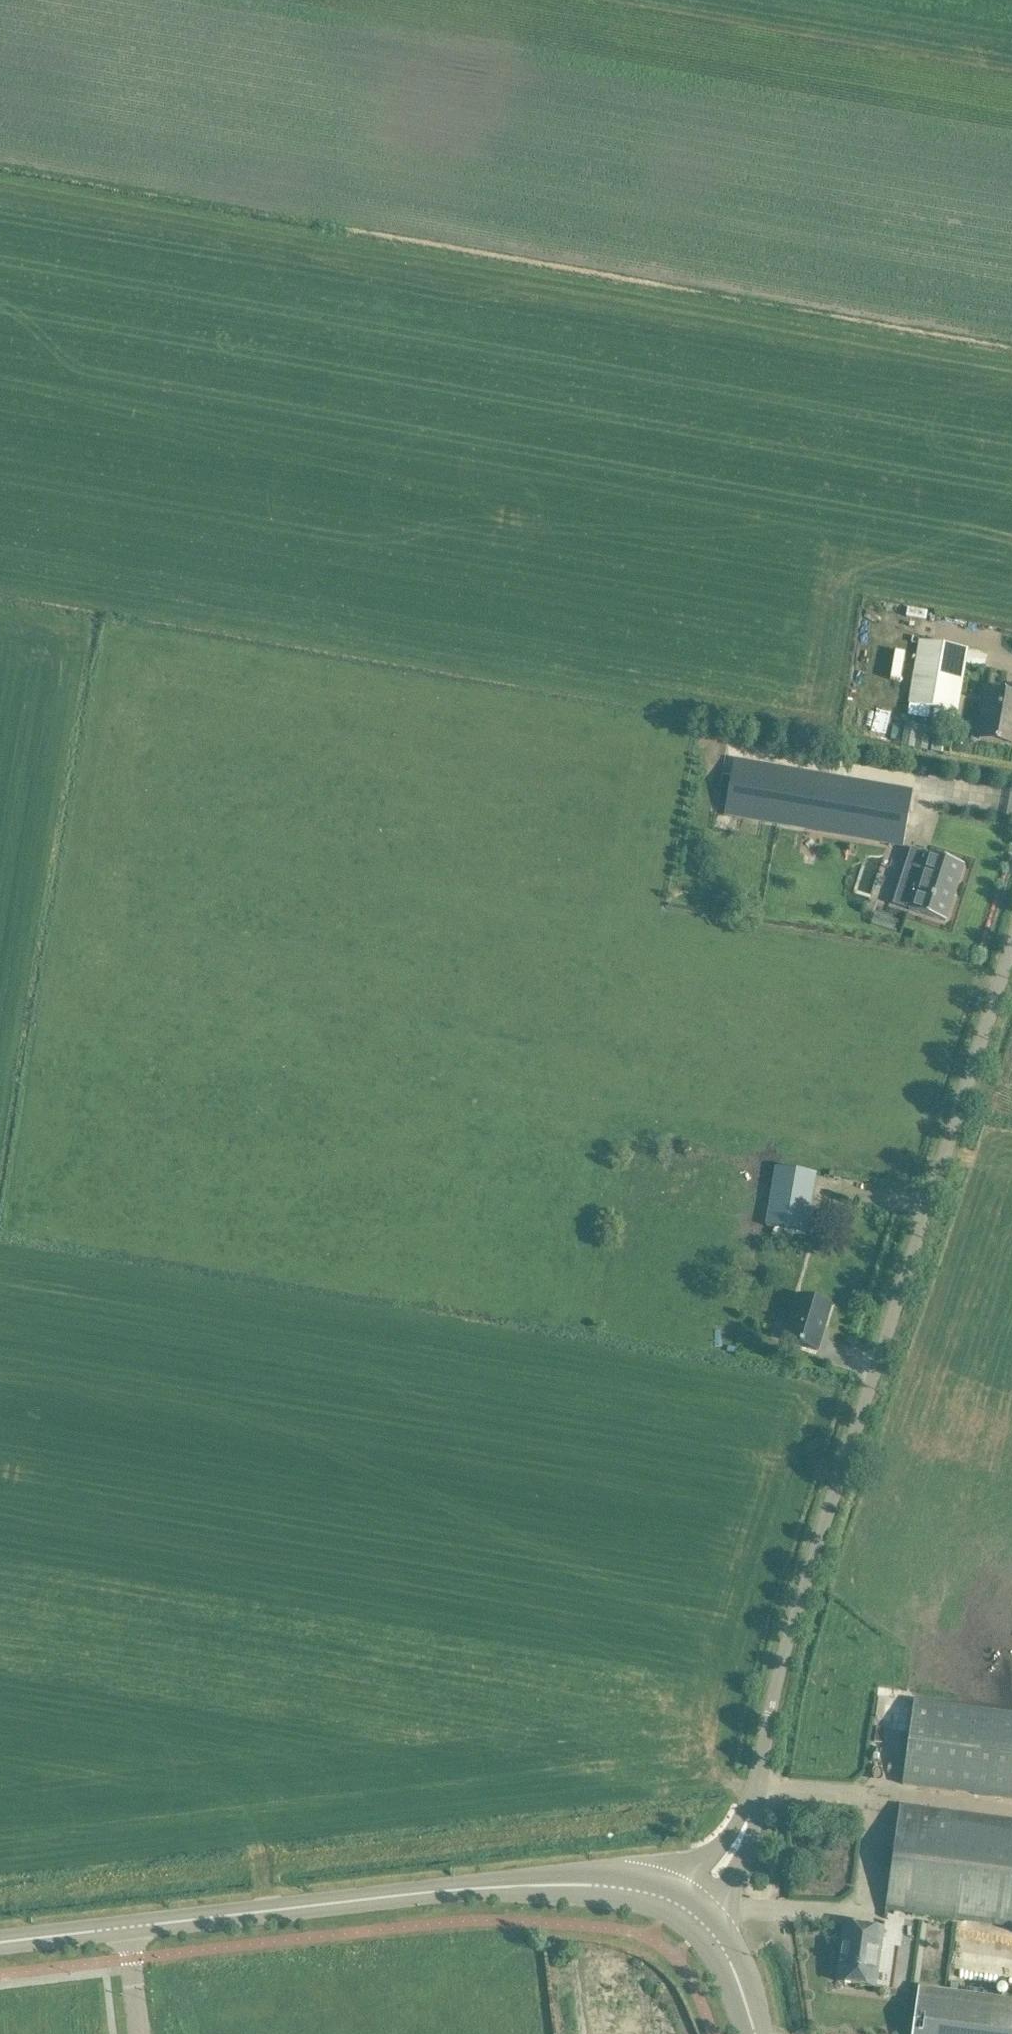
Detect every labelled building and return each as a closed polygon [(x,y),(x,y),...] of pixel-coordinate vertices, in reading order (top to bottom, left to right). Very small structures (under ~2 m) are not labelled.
[(909,705),(908,716),(954,724),(956,714),(957,714),(965,664),(984,668),(987,655),(967,650),(967,649),(919,641),(908,705),(909,705)] [(989,691),(980,739),(1011,745),(1011,695),(989,691)] [(880,704),(873,729),(888,733),(894,708),(880,704)] [(723,817),(903,849),(913,792),(733,760),(723,817)] [(912,850),(894,905),(909,910),(909,911),(946,922),(955,893),(952,892),(955,883),(958,884),(964,866),(927,854),(927,855),(912,850)] [(774,1165),(763,1224),(803,1231),(813,1173),(813,1172),(774,1165)] [(826,1322),(831,1305),(799,1296),(785,1342),(817,1351),(826,1322)] [(1011,1799),(1011,1714),(913,1701),(902,1785),(1011,1799)] [(1011,1927),(1011,1822),(899,1807),(885,1910),(1011,1927)] [(845,1924),(842,1946),(845,1946),(841,1981),(837,1980),(837,1982),(875,1987),(883,1929),(845,1924)] [(951,1983),(950,1991),(958,1992),(959,1984),(951,1983)] [(918,1987),(912,2033),(1011,2033),(1011,2000),(918,1987)]
